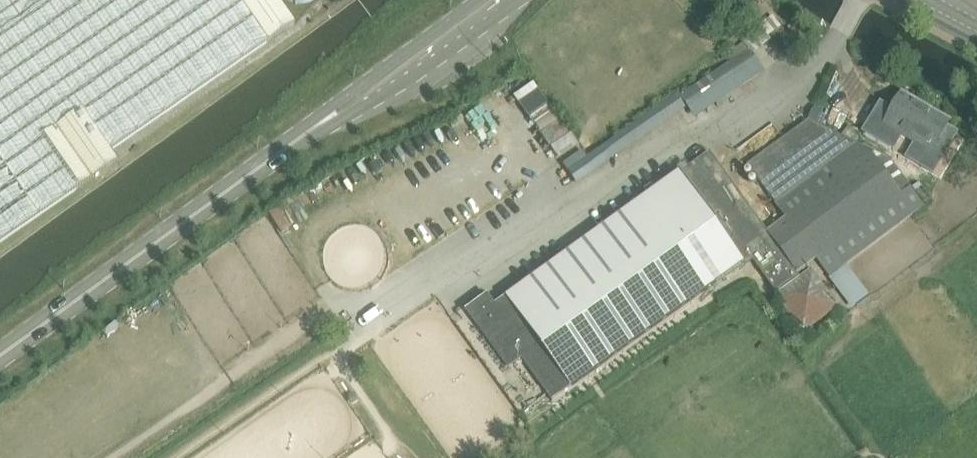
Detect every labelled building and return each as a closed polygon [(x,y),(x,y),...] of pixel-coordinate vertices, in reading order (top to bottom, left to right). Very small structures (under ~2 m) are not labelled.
[(117,163),(110,153),(296,24),(279,0),(0,0),(0,244),(117,163)] [(749,54),(683,99),(698,121),(764,77),(749,54)] [(904,99),(884,132),(908,145),(917,151),(931,159),(949,126),(904,99)] [(816,109),(810,120),(818,125),(824,113),(816,109)] [(810,120),(748,167),(786,220),(818,263),(830,279),(924,208),(923,207),(917,198),(890,162),(875,154),(858,144),(857,145),(818,125),(810,120)] [(818,263),(786,220),(768,233),(710,153),(680,174),(506,300),(507,301),(496,308),(489,298),(467,314),(510,374),(497,383),(522,419),(549,399),(553,405),(572,391),(573,393),(747,267),(755,261),(778,292),(818,263)] [(814,272),(777,299),(804,336),(841,309),(814,272)]
